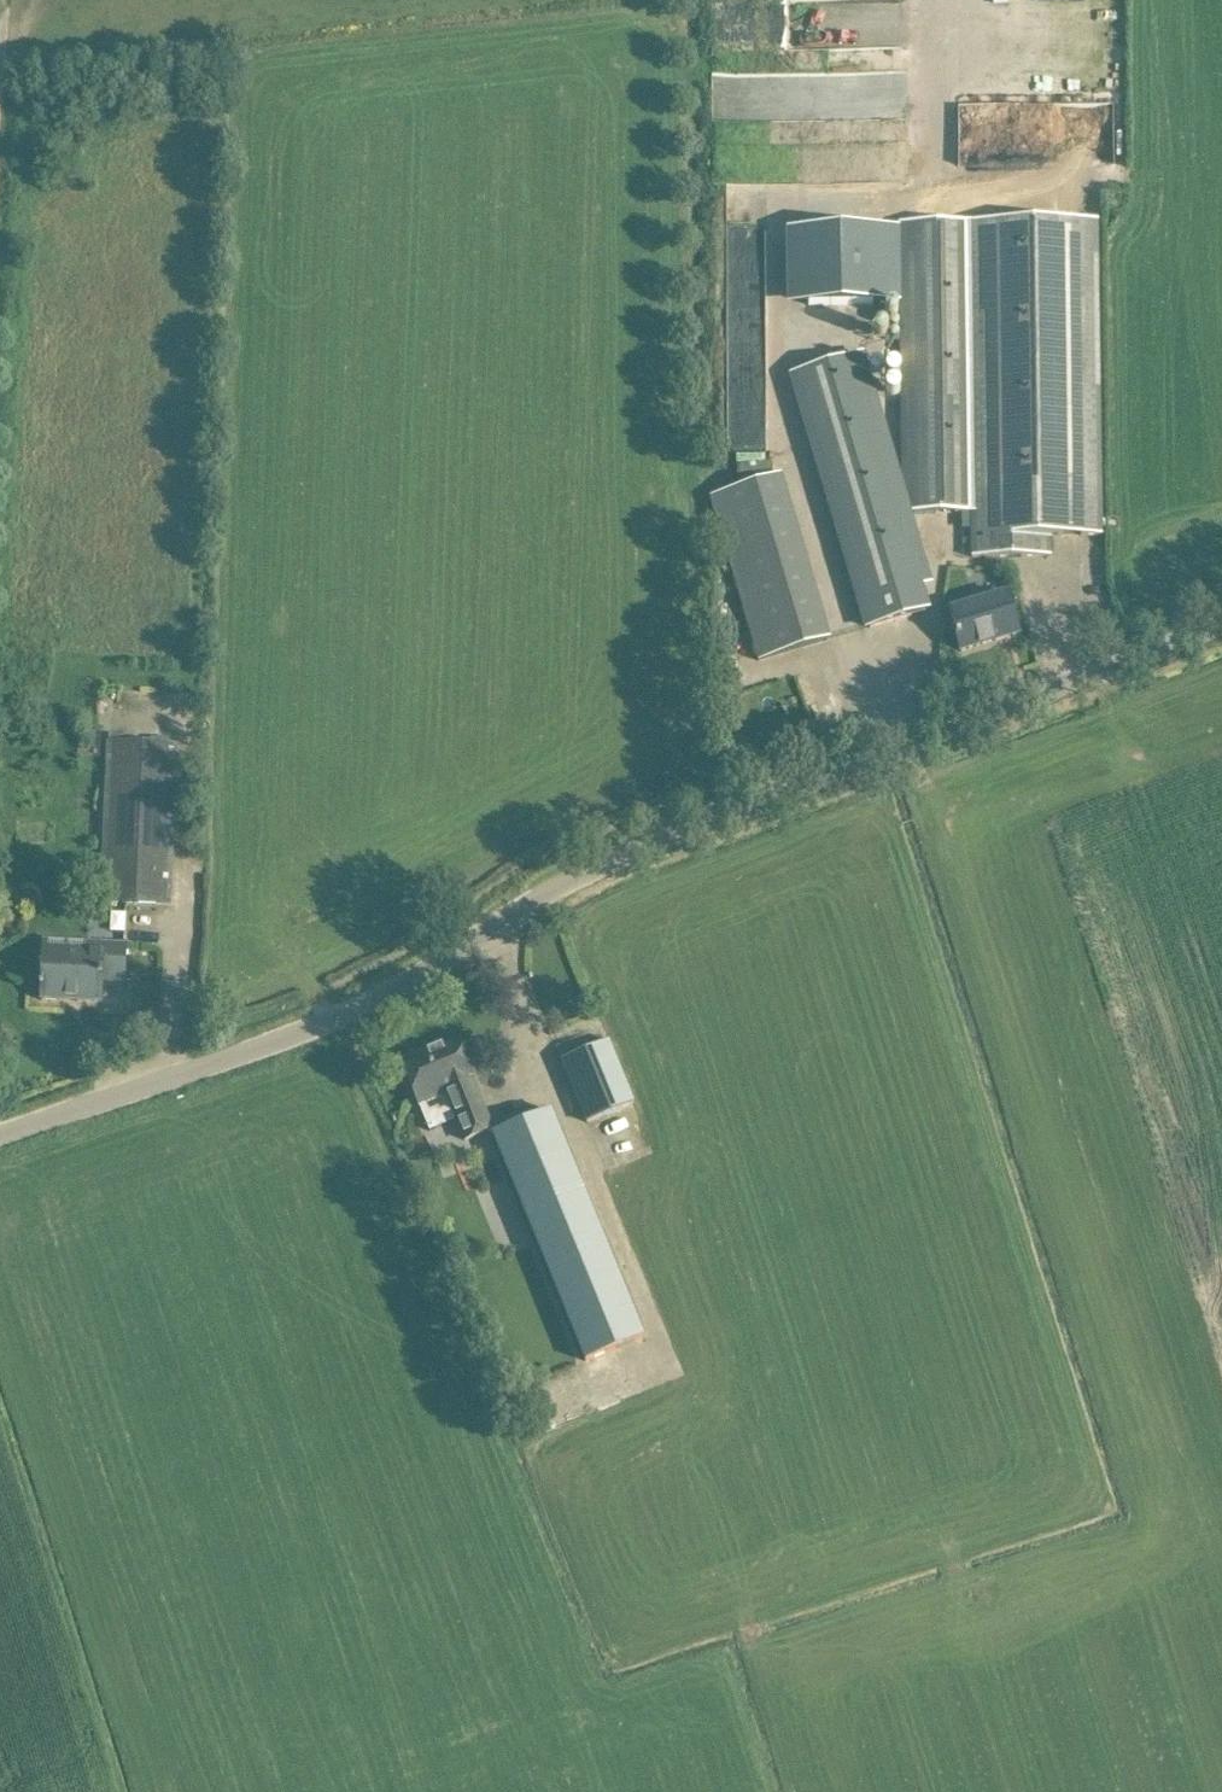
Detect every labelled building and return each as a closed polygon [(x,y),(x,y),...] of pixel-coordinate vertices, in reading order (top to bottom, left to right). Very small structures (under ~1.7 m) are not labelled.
[(1102,536),(1098,220),(903,222),(904,296),(907,514),(972,513),(972,558),(1051,557),(1050,536),(1087,536),(1102,536)] [(903,222),(787,223),(788,297),(904,296),(903,222)] [(870,629),(925,612),(919,589),(928,586),(859,355),(794,374),(870,629)] [(710,497),(759,661),(829,641),(780,477),(710,497)] [(949,612),(961,652),(1019,635),(1007,595),(949,612)] [(102,905),(170,909),(179,747),(111,743),(102,905)] [(44,943),(42,982),(40,982),(40,987),(42,987),(42,1000),(101,1003),(102,981),(124,982),(126,946),(103,945),(44,943)] [(444,1090),(456,1118),(479,1109),(468,1081),(474,1079),(457,1038),(401,1061),(417,1101),(444,1090)] [(634,1104),(609,1042),(562,1061),(587,1123),(634,1104)] [(483,1107),(479,1109),(456,1118),(465,1141),(493,1130),(483,1107)] [(644,1338),(552,1113),(493,1136),(585,1362),(644,1338)]
